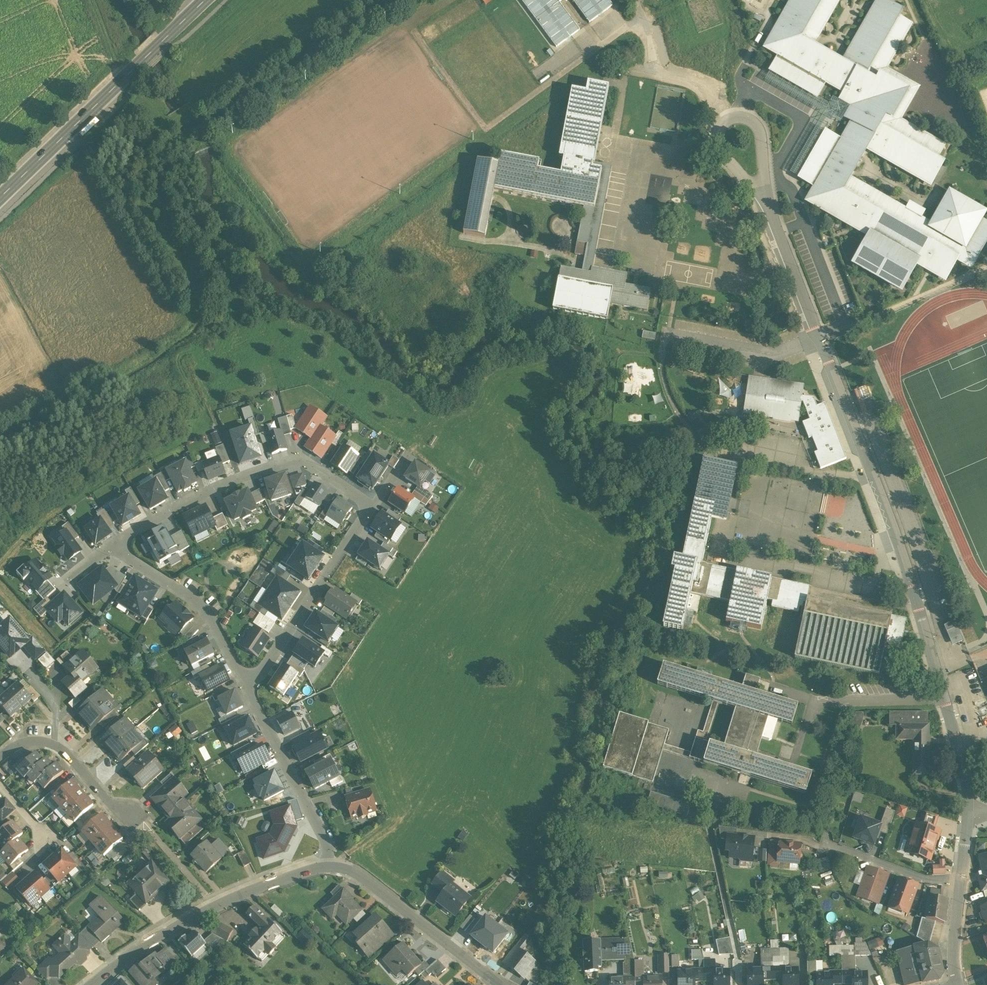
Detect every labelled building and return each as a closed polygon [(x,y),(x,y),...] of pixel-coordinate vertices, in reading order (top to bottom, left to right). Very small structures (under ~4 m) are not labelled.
[(579,29),(559,2),(558,0),(523,0),(556,45),(579,29)] [(589,23),(612,6),(608,0),(573,0),(589,23)] [(777,28),(784,31),(773,51),(779,55),(770,70),(817,97),(826,81),(858,100),(860,109),(842,141),(827,132),(800,179),(815,188),(812,194),(825,202),(826,202),(831,205),(827,212),(869,235),(853,262),(902,290),(918,263),(926,268),(930,262),(950,273),(957,260),(970,268),(986,238),(986,224),(980,220),(984,213),(950,194),(931,226),(916,218),(913,222),(906,218),(909,213),(845,177),(848,171),(851,173),(862,153),(860,152),(863,146),(931,185),(940,169),(933,165),(944,147),(891,117),(906,91),(880,77),(910,24),(892,14),(896,7),(883,0),(879,0),(841,66),(836,63),(837,61),(817,49),(816,52),(810,49),(838,0),(793,0),(777,28)] [(571,89),(564,127),(600,133),(608,87),(587,82),(586,91),(571,89)] [(600,133),(564,127),(559,157),(564,158),(561,174),(538,170),(539,161),(500,154),(496,176),(494,189),(584,206),(594,208),(603,165),(594,163),(600,133)] [(475,171),(463,234),(485,238),(494,189),(496,176),(479,172),(475,171)] [(584,206),(577,242),(587,244),(594,208),(584,206)] [(590,273),(561,267),(559,279),(613,289),(612,295),(624,297),(623,306),(647,311),(651,290),(625,285),(627,274),(591,267),(590,273)] [(559,279),(558,279),(553,310),(607,320),(612,295),(613,289),(559,279)] [(656,334),(643,332),(642,338),(655,341),(656,334)] [(814,399),(801,396),(802,386),(789,384),(789,383),(788,385),(764,382),(764,379),(763,379),(763,380),(750,378),(748,393),(747,393),(745,410),(745,413),(758,415),(758,417),(767,418),(768,417),(774,418),(774,419),(783,421),(784,419),(797,421),(798,418),(800,402),(803,402),(810,420),(803,423),(809,439),(812,437),(817,452),(815,453),(821,469),(846,459),(825,404),(817,407),(814,399)] [(245,420),(254,418),(251,406),(242,409),(245,420)] [(297,429),(312,440),(320,427),(326,419),(311,409),(297,429)] [(281,432),(283,438),(291,435),(290,431),(296,429),(292,416),(278,421),(281,432)] [(250,429),(253,437),(259,435),(254,420),(248,422),(250,429)] [(312,440),(306,448),(321,459),(331,444),(336,437),(320,427),(312,440)] [(250,429),(232,435),(242,465),(260,459),(253,437),(250,429)] [(281,432),(266,436),(272,455),(287,450),(283,438),(281,432)] [(339,433),(331,444),(336,447),(343,436),(339,433)] [(216,449),(219,458),(222,465),(230,462),(223,446),(216,449)] [(358,457),(343,447),(331,465),(347,475),(348,472),(358,457)] [(363,460),(361,465),(366,468),(374,455),(374,456),(376,453),(371,450),(363,460)] [(366,468),(358,480),(373,490),(389,465),(374,456),(374,455),(366,468)] [(184,459),(185,460),(190,470),(195,467),(189,457),(184,459)] [(363,460),(358,457),(348,472),(353,475),(361,465),(363,460)] [(202,465),(208,481),(225,474),(222,465),(219,458),(202,465)] [(185,460),(166,470),(171,479),(178,493),(183,490),(184,492),(191,489),(190,487),(197,484),(190,470),(185,460)] [(723,464),(703,460),(682,560),(674,558),(671,570),(674,571),(663,628),(683,632),(691,594),(693,584),(698,585),(700,576),(717,495),(731,498),(732,490),(718,487),(723,464)] [(415,464),(405,479),(418,487),(420,489),(425,482),(429,484),(434,477),(415,464)] [(166,469),(160,472),(161,474),(166,482),(171,479),(166,470),(166,469)] [(161,474),(154,478),(156,481),(163,493),(170,490),(166,482),(161,474)] [(302,475),(291,478),(297,496),(301,495),(305,489),(306,487),(302,475)] [(266,483),(272,502),(291,495),(285,476),(266,483)] [(156,481),(139,491),(150,510),(167,500),(163,493),(156,481)] [(328,493),(316,484),(306,499),(319,508),(328,493)] [(420,489),(418,487),(415,492),(429,502),(433,497),(420,489)] [(134,507),(139,504),(131,489),(126,492),(128,497),(134,507)] [(295,504),(300,507),(310,492),(305,489),(295,504)] [(398,489),(389,503),(405,514),(414,499),(411,497),(398,489)] [(260,490),(249,495),(254,506),(265,501),(260,490)] [(234,499),(226,503),(235,521),(242,517),(243,520),(251,516),(249,513),(256,510),(254,506),(249,495),(248,492),(239,496),(239,495),(234,498),(234,499)] [(429,502),(415,492),(411,497),(414,499),(426,506),(429,502)] [(119,520),(122,526),(140,517),(134,507),(128,497),(111,506),(113,509),(119,520)] [(353,510),(339,500),(333,509),(328,516),(342,526),(353,510)] [(333,509),(328,505),(318,519),(323,523),(328,516),(333,509)] [(206,507),(184,517),(193,536),(214,526),(215,526),(212,520),(206,507)] [(113,524),(119,520),(113,509),(106,513),(113,524)] [(100,520),(108,530),(114,525),(113,524),(106,513),(104,510),(97,515),(100,520)] [(389,511),(385,516),(398,524),(401,519),(389,511)] [(212,520),(215,526),(214,526),(217,531),(228,526),(222,514),(212,520)] [(382,514),(376,523),(377,524),(374,530),(378,532),(391,541),(400,526),(398,524),(385,516),(382,514)] [(85,530),(96,545),(111,535),(108,530),(100,520),(85,530)] [(273,521),(266,531),(271,534),(278,525),(273,521)] [(79,538),(68,523),(62,528),(66,532),(73,542),(79,538)] [(153,552),(160,564),(179,553),(170,538),(165,528),(159,531),(161,535),(148,542),(153,552)] [(66,532),(55,541),(59,547),(57,549),(62,555),(64,553),(69,560),(80,552),(73,542),(66,532)] [(181,532),(170,538),(179,553),(190,547),(181,532)] [(391,541),(378,532),(375,538),(384,544),(387,546),(391,541)] [(309,541),(306,546),(320,556),(324,551),(309,541)] [(146,556),(153,552),(148,542),(140,546),(146,556)] [(380,570),(389,557),(389,556),(379,550),(368,542),(359,556),(368,562),(380,570)] [(387,546),(384,544),(379,550),(389,556),(389,557),(393,559),(397,553),(387,546)] [(304,545),(296,556),(316,570),(324,558),(320,556),(306,546),(304,545)] [(296,556),(288,568),(291,569),(305,579),(308,581),(316,570),(296,556)] [(368,562),(359,556),(355,561),(365,567),(368,562)] [(24,567),(17,574),(29,587),(32,584),(37,590),(48,581),(46,579),(49,576),(46,573),(47,572),(47,570),(44,567),(42,567),(41,568),(36,562),(27,570),(24,567)] [(278,577),(287,583),(291,577),(287,574),(275,567),(271,573),(278,577)] [(100,596),(112,587),(115,585),(105,572),(103,568),(79,586),(86,595),(93,604),(101,598),(100,596)] [(110,568),(105,572),(115,585),(112,587),(117,593),(125,580),(126,578),(110,568)] [(291,569),(287,574),(291,577),(302,584),(305,579),(291,569)] [(807,599),(700,576),(698,585),(693,584),(691,594),(730,602),(726,622),(761,629),(767,601),(773,602),(771,608),(798,613),(799,607),(805,609),(807,599)] [(122,596),(118,603),(141,617),(148,605),(157,591),(144,583),(143,583),(138,580),(138,579),(135,577),(130,584),(122,596)] [(278,577),(268,592),(292,607),(301,593),(287,583),(278,577)] [(125,580),(117,593),(122,596),(130,584),(125,580)] [(48,581),(37,590),(36,591),(44,601),(47,598),(56,590),(48,581)] [(329,601),(326,606),(336,613),(346,620),(356,605),(349,600),(335,591),(332,595),(331,594),(327,600),(329,601)] [(268,592),(259,606),(269,612),(282,621),(292,607),(268,592)] [(52,604),(46,609),(48,611),(58,623),(63,618),(69,625),(82,613),(64,593),(52,604)] [(352,595),(349,600),(356,605),(359,607),(362,602),(352,595)] [(44,601),(34,610),(41,618),(48,611),(46,609),(52,604),(47,598),(44,601)] [(891,616),(807,599),(805,609),(794,658),(879,676),(885,646),(891,616)] [(166,612),(160,619),(167,625),(168,624),(179,634),(180,633),(190,623),(193,619),(189,615),(187,615),(184,612),(184,611),(176,603),(167,613),(166,612)] [(260,614),(265,617),(269,612),(259,606),(254,603),(251,608),(260,614)] [(148,605),(141,617),(147,621),(154,609),(148,605)] [(336,613),(326,606),(322,611),(332,618),(336,613)] [(332,618),(322,611),(319,616),(334,626),(337,621),(332,618)] [(265,617),(260,614),(254,624),(268,634),(275,624),(265,617)] [(334,626),(319,616),(316,614),(305,629),(316,636),(327,643),(328,644),(338,629),(334,626)] [(891,616),(885,646),(900,650),(907,620),(891,616)] [(955,621),(944,625),(947,631),(958,627),(955,621)] [(10,623),(0,632),(0,645),(10,656),(24,645),(27,642),(10,623)] [(198,631),(190,623),(180,633),(189,641),(198,631)] [(958,627),(947,631),(950,640),(956,638),(958,643),(964,641),(958,627)] [(270,639),(254,628),(242,647),(258,658),(270,639)] [(327,643),(316,636),(313,641),(323,647),(327,643)] [(33,637),(27,642),(24,645),(35,658),(44,650),(33,637)] [(182,645),(186,653),(201,645),(197,637),(182,645)] [(208,658),(214,655),(207,642),(201,645),(186,653),(184,654),(191,667),(198,663),(208,658)] [(315,669),(324,655),(319,652),(303,642),(294,655),(309,664),(315,669)] [(322,647),(319,652),(324,655),(329,659),(332,654),(322,647)] [(67,652),(58,660),(66,669),(65,668),(74,660),(67,652)] [(51,666),(55,662),(47,653),(43,657),(51,666)] [(74,660),(65,668),(66,669),(72,676),(63,684),(75,697),(85,689),(81,683),(97,669),(86,657),(86,655),(84,653),(81,653),(79,655),(79,656),(74,660)] [(290,662),(304,671),(309,664),(294,655),(290,662)] [(46,670),(51,666),(43,657),(38,661),(46,670)] [(211,663),(208,658),(198,663),(201,669),(207,665),(211,663)] [(304,671),(290,662),(286,668),(297,676),(300,678),(305,672),(304,671)] [(210,671),(207,665),(192,674),(195,679),(210,671)] [(742,689),(663,665),(657,685),(712,701),(718,703),(736,708),(768,718),(792,726),(798,706),(756,694),(742,689)] [(229,681),(221,666),(198,678),(206,693),(229,681)] [(286,668),(284,667),(270,688),(284,697),(297,676),(286,668)] [(746,675),(742,689),(756,694),(760,680),(746,675)] [(25,692),(17,682),(14,681),(11,684),(11,687),(13,689),(8,694),(21,709),(32,700),(32,699),(25,692)] [(41,697),(30,687),(25,692),(32,699),(32,700),(34,702),(41,697)] [(291,687),(286,695),(292,699),(297,691),(291,687)] [(226,697),(223,691),(213,697),(216,702),(219,700),(226,697)] [(243,708),(235,692),(226,697),(219,700),(227,716),(235,712),(243,708)] [(8,694),(0,701),(0,705),(6,712),(11,718),(11,717),(21,709),(8,694)] [(78,713),(77,713),(92,730),(102,721),(114,711),(116,709),(109,701),(108,701),(102,694),(99,694),(88,704),(78,713)] [(88,704),(83,699),(73,708),(78,713),(88,704)] [(706,742),(718,703),(712,701),(703,732),(698,730),(695,739),(706,742)] [(756,758),(768,718),(736,708),(724,748),(706,742),(695,739),(691,752),(689,759),(806,794),(812,775),(756,758)] [(114,711),(102,721),(106,726),(118,715),(114,711)] [(11,718),(6,712),(1,716),(10,725),(14,721),(11,717),(11,718)] [(237,717),(235,712),(227,716),(219,720),(221,726),(237,717)] [(864,713),(856,712),(850,732),(854,733),(856,729),(859,731),(862,725),(863,719),(864,713)] [(293,713),(277,722),(285,736),(300,728),(293,713)] [(928,713),(890,713),(890,726),(896,725),(904,725),(904,735),(915,737),(914,765),(913,765),(913,775),(928,775),(928,745),(929,745),(929,737),(929,725),(928,725),(928,713)] [(653,783),(662,751),(664,744),(669,730),(648,724),(648,723),(619,714),(603,768),(632,777),(632,776),(653,783)] [(240,723),(237,717),(230,722),(221,726),(224,731),(226,730),(240,723)] [(118,718),(107,727),(111,732),(122,723),(118,718)] [(256,734),(248,719),(240,723),(226,730),(234,745),(256,734)] [(111,732),(101,741),(110,751),(131,733),(133,731),(124,721),(122,723),(111,732)] [(131,733),(110,751),(120,762),(131,751),(140,744),(140,743),(131,733)] [(296,748),(292,750),(296,758),(298,757),(301,763),(327,749),(319,733),(310,738),(304,741),(306,743),(296,748)] [(292,741),(296,748),(306,743),(304,741),(310,738),(307,733),(292,741)] [(144,739),(140,743),(140,744),(131,751),(135,756),(149,744),(144,739)] [(236,758),(252,750),(249,744),(232,753),(235,759),(236,758)] [(252,750),(236,758),(246,776),(271,762),(262,744),(252,750)] [(662,751),(689,759),(691,752),(664,744),(662,751)] [(20,768),(17,770),(24,779),(27,776),(43,762),(36,753),(29,760),(20,768)] [(137,762),(128,771),(128,772),(130,770),(135,776),(133,777),(143,788),(163,771),(162,770),(158,773),(150,764),(154,761),(148,753),(137,762)] [(25,755),(16,763),(20,768),(29,760),(25,755)] [(314,764),(317,769),(330,762),(332,760),(330,755),(314,764)] [(133,758),(124,766),(128,771),(137,762),(133,758)] [(12,759),(3,767),(7,771),(16,763),(12,759)] [(46,759),(43,762),(27,776),(34,784),(37,781),(53,767),(46,759)] [(317,769),(307,774),(315,790),(339,778),(330,762),(317,769)] [(16,763),(7,771),(11,776),(17,770),(20,768),(16,763)] [(56,764),(53,767),(37,781),(45,789),(49,786),(58,778),(63,772),(56,764)] [(284,791),(275,773),(254,784),(264,802),(284,791)] [(171,774),(161,782),(165,787),(173,780),(174,781),(175,779),(171,774)] [(58,778),(49,786),(53,790),(62,782),(58,778)] [(165,787),(160,791),(156,795),(155,796),(155,798),(155,800),(156,802),(167,815),(169,816),(173,816),(174,823),(171,827),(180,837),(200,819),(185,800),(181,803),(175,796),(182,790),(174,781),(173,780),(165,787)] [(79,790),(71,781),(66,786),(57,794),(53,798),(60,806),(79,790)] [(62,782),(53,790),(57,794),(66,786),(62,782)] [(79,790),(60,806),(67,814),(86,797),(79,790)] [(370,791),(346,798),(352,818),(358,816),(359,818),(362,819),(365,818),(367,815),(366,811),(374,808),(375,811),(376,811),(370,791)] [(647,805),(689,813),(691,801),(650,793),(647,805)] [(86,797),(67,814),(74,822),(87,811),(93,806),(86,797)] [(0,803),(0,816),(4,820),(15,810),(6,798),(0,803)] [(297,800),(288,803),(289,808),(294,822),(296,822),(303,819),(297,800)] [(269,835),(256,840),(263,860),(284,853),(297,828),(296,822),(294,822),(289,808),(270,813),(274,826),(269,835)] [(886,809),(881,825),(878,832),(886,835),(895,812),(886,809)] [(91,815),(87,811),(78,819),(82,823),(91,815)] [(938,816),(925,812),(921,826),(934,830),(938,816)] [(108,823),(101,814),(95,820),(86,828),(82,831),(90,839),(108,823)] [(95,820),(91,815),(82,823),(86,828),(95,820)] [(853,839),(873,846),(878,832),(881,825),(861,818),(853,839)] [(0,831),(0,844),(4,849),(5,849),(17,838),(18,838),(23,833),(12,821),(3,829),(0,831)] [(115,831),(108,823),(90,839),(96,847),(115,831)] [(921,826),(916,825),(908,852),(922,856),(924,859),(927,860),(930,859),(936,840),(936,841),(939,831),(936,830),(936,831),(934,830),(921,826)] [(737,829),(719,827),(720,839),(727,840),(728,836),(736,837),(737,829)] [(115,831),(96,847),(104,856),(111,849),(120,841),(123,839),(115,831)] [(736,837),(728,836),(727,840),(727,847),(731,848),(730,858),(741,859),(743,857),(750,858),(750,860),(751,860),(752,857),(754,855),(754,851),(752,849),(753,838),(736,837)] [(5,849),(4,849),(0,852),(0,854),(10,866),(19,858),(28,850),(18,838),(17,838),(5,849)] [(218,838),(210,845),(222,858),(230,851),(218,838)] [(115,854),(124,846),(120,841),(111,849),(115,854)] [(210,845),(206,841),(191,854),(206,872),(222,858),(210,845)] [(800,845),(781,843),(779,845),(779,849),(777,862),(778,862),(790,864),(789,869),(797,870),(798,864),(799,861),(802,859),(802,856),(800,854),(799,854),(800,845)] [(124,846),(115,854),(119,858),(128,850),(124,846)] [(779,849),(770,848),(768,864),(778,865),(778,862),(777,862),(779,849)] [(77,866),(62,849),(53,857),(68,874),(77,866)] [(251,863),(244,850),(237,854),(244,867),(251,863)] [(68,874),(53,857),(44,865),(50,873),(58,882),(68,874)] [(19,858),(10,866),(14,870),(23,862),(19,858)] [(85,867),(78,858),(73,862),(81,871),(85,867)] [(933,874),(945,874),(945,859),(940,859),(940,865),(933,865),(933,874)] [(152,863),(133,879),(140,887),(135,891),(137,893),(147,904),(148,903),(147,902),(169,882),(152,863)] [(887,875),(868,868),(858,897),(877,903),(887,875)] [(454,881),(442,872),(432,884),(433,885),(434,883),(445,891),(449,886),(450,886),(454,881)] [(12,873),(3,881),(10,889),(19,881),(12,873)] [(42,881),(35,873),(26,881),(41,898),(50,890),(42,881)] [(58,882),(50,873),(46,877),(54,886),(58,882)] [(54,886),(46,877),(42,881),(50,890),(54,886)] [(917,886),(898,879),(888,907),(900,911),(900,909),(908,912),(917,886)] [(41,898),(26,881),(17,889),(32,906),(41,898)] [(339,885),(330,893),(335,898),(343,890),(339,885)] [(450,886),(449,886),(445,891),(437,902),(437,903),(438,901),(450,910),(450,913),(454,916),(457,915),(470,898),(461,891),(459,893),(450,886)] [(941,891),(931,889),(930,898),(939,899),(941,891)] [(335,898),(323,908),(330,915),(334,911),(347,924),(353,918),(361,911),(348,897),(349,896),(343,890),(335,898)] [(147,904),(137,893),(130,900),(139,911),(147,904)] [(124,922),(101,897),(93,905),(102,915),(88,928),(91,931),(100,941),(102,943),(109,936),(124,922)] [(930,898),(928,898),(926,919),(936,922),(943,924),(947,900),(939,899),(930,898)] [(283,912),(275,904),(270,909),(279,917),(283,912)] [(256,928),(248,936),(250,938),(244,945),(242,943),(241,943),(257,958),(264,951),(269,955),(276,947),(275,947),(285,937),(281,933),(282,932),(268,919),(268,920),(254,906),(246,914),(260,928),(258,930),(256,928)] [(361,911),(353,918),(357,922),(366,914),(362,910),(361,911)] [(375,916),(354,934),(360,941),(357,944),(368,956),(375,949),(376,950),(393,935),(392,935),(381,944),(376,939),(387,929),(375,916)] [(469,916),(460,928),(465,932),(474,920),(469,916)] [(482,945),(497,926),(486,917),(470,936),(482,945)] [(926,919),(921,918),(916,938),(927,944),(929,945),(936,922),(926,919)] [(233,930),(217,921),(211,933),(212,933),(224,939),(227,941),(233,930)] [(497,926),(482,945),(493,954),(508,935),(497,926)] [(100,941),(91,931),(83,938),(83,939),(92,948),(100,941)] [(185,936),(178,942),(192,957),(206,944),(203,941),(195,931),(187,938),(185,936)] [(212,933),(203,941),(206,944),(211,950),(224,939),(212,933)] [(510,954),(515,958),(520,952),(521,953),(530,940),(526,936),(516,949),(515,948),(510,954)] [(881,937),(868,941),(871,948),(883,944),(881,937)] [(77,942),(72,947),(64,938),(62,941),(61,940),(58,942),(59,943),(55,947),(63,956),(58,961),(57,960),(52,964),(49,967),(54,972),(54,973),(59,978),(75,963),(77,965),(89,954),(88,952),(87,953),(78,943),(77,942)] [(730,938),(716,941),(719,955),(733,955),(730,938)] [(92,948),(83,939),(78,943),(87,953),(88,952),(92,948)] [(623,940),(600,941),(601,961),(624,960),(623,940)] [(600,941),(583,941),(584,949),(579,950),(580,961),(580,970),(585,970),(585,973),(597,972),(597,966),(601,966),(601,961),(600,941)] [(402,943),(382,960),(394,973),(401,967),(409,976),(415,971),(422,965),(421,964),(402,943)] [(865,943),(855,944),(855,956),(870,955),(865,943)] [(896,952),(905,984),(915,984),(938,981),(942,974),(937,950),(929,945),(927,944),(896,952)] [(853,956),(853,946),(842,946),(837,947),(841,956),(853,956)] [(841,956),(837,947),(829,947),(830,956),(841,956)] [(760,949),(760,958),(772,958),(773,958),(771,949),(760,949)] [(779,949),(771,949),(773,958),(779,958),(779,949)] [(141,968),(139,966),(130,973),(141,984),(156,984),(151,979),(165,967),(167,969),(175,962),(165,950),(157,958),(155,955),(141,968)] [(701,950),(691,951),(692,960),(699,960),(703,960),(701,950)] [(515,958),(509,966),(525,979),(531,972),(527,969),(532,962),(521,953),(520,952),(515,958)] [(668,956),(659,956),(659,973),(669,973),(669,961),(668,956)] [(765,968),(773,968),(772,958),(760,958),(761,970),(765,970),(765,968)] [(49,960),(38,971),(46,980),(54,973),(54,972),(49,967),(52,964),(49,960)] [(429,967),(425,971),(429,976),(432,973),(436,978),(446,969),(437,960),(429,967)] [(422,965),(415,971),(419,976),(425,971),(429,967),(425,961),(421,964),(422,965)] [(816,961),(807,961),(807,974),(816,974),(816,961)] [(624,962),(625,979),(627,979),(627,978),(630,978),(629,968),(634,968),(634,962),(624,962)] [(747,970),(747,984),(763,984),(763,980),(773,980),(773,968),(765,968),(765,970),(761,970),(747,970)] [(780,969),(780,968),(773,968),(773,980),(783,979),(783,984),(798,984),(798,969),(780,969)] [(23,969),(25,971),(16,980),(14,978),(7,984),(37,984),(38,984),(23,969)] [(842,972),(842,984),(852,984),(867,984),(867,973),(854,973),(854,969),(849,970),(849,972),(842,972)] [(696,970),(696,972),(678,972),(678,984),(694,984),(694,982),(704,982),(704,970),(699,970),(696,970)] [(711,971),(711,970),(708,970),(704,970),(704,982),(714,981),(714,984),(729,984),(729,971),(716,971),(711,971)] [(816,974),(816,984),(832,984),(842,984),(842,972),(841,972),(834,972),(834,974),(816,974)]
